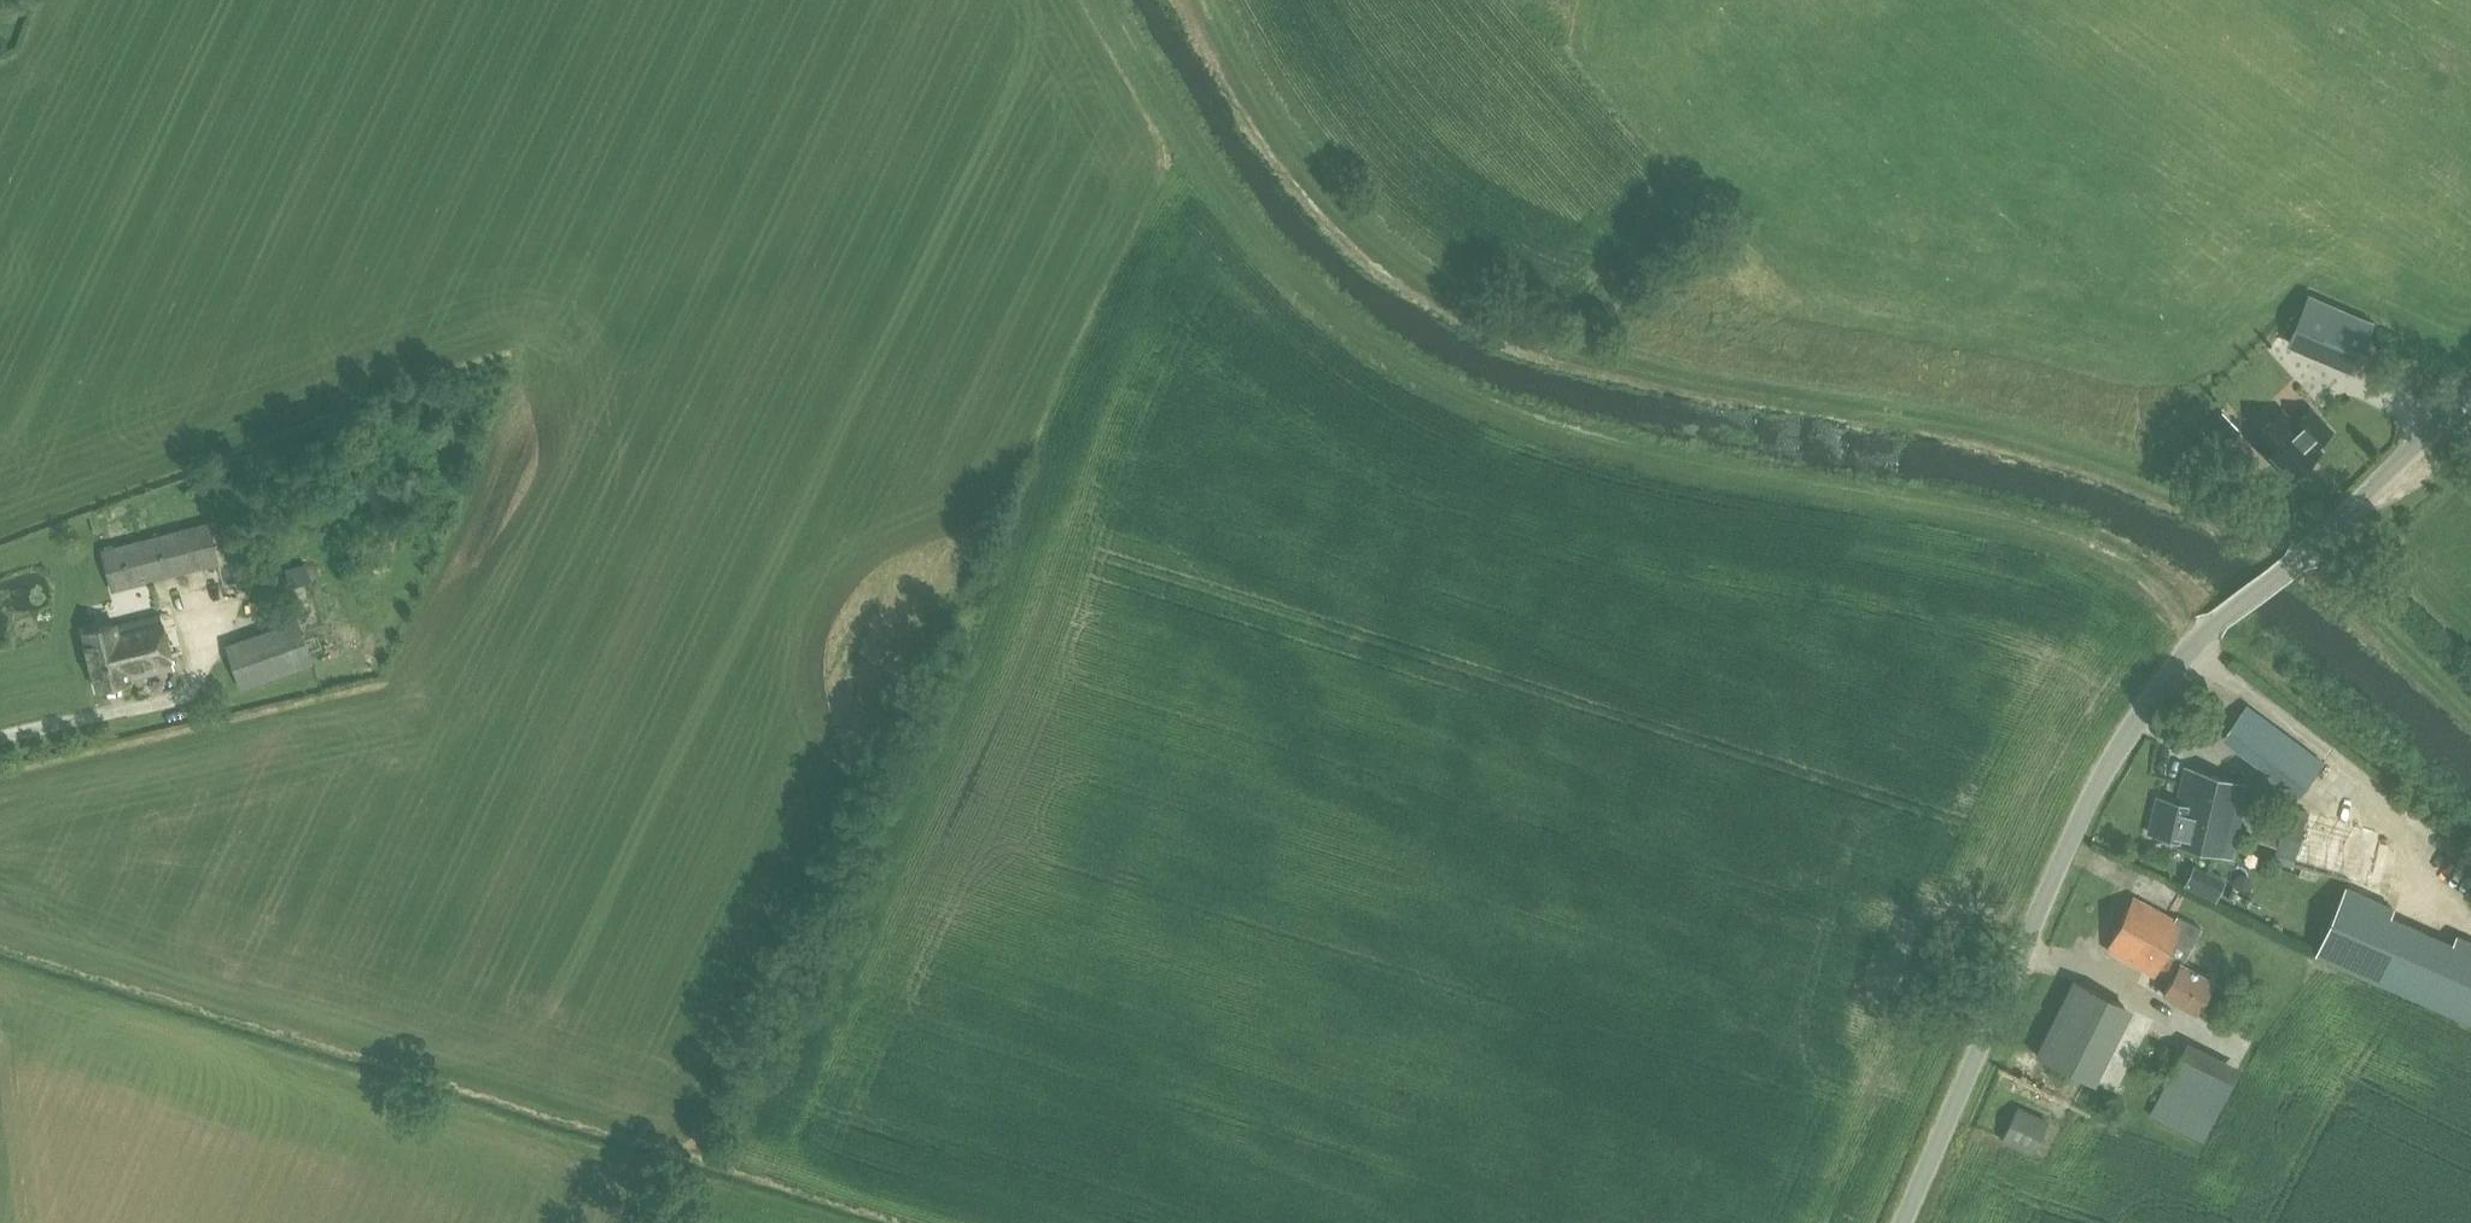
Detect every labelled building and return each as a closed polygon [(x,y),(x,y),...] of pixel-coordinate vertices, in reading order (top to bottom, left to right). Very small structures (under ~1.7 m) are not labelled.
[(2352,313),(2333,358),(2356,367),(2374,322),(2352,313)] [(2290,475),(2291,475),(2318,446),(2310,438),(2321,425),(2300,405),(2286,420),(2270,408),(2244,438),(2290,475)] [(112,589),(218,561),(208,523),(102,550),(112,589)] [(175,668),(161,613),(118,624),(118,623),(84,632),(99,688),(132,680),(131,679),(175,668)] [(242,690),(315,663),(298,618),(226,643),(242,690)] [(2248,705),(2224,736),(2299,793),(2323,762),(2248,705)] [(2179,803),(2158,798),(2150,832),(2171,837),(2171,838),(2170,841),(2230,855),(2230,854),(2246,783),(2187,768),(2179,803)] [(2327,823),(2324,840),(2379,851),(2382,834),(2327,823)] [(2281,859),(2379,885),(2387,856),(2289,830),(2281,859)] [(2346,887),(2317,953),(2470,1021),(2470,942),(2457,936),(2453,945),(2389,916),(2393,907),(2346,887)] [(2197,1010),(2214,979),(2183,963),(2202,926),(2177,914),(2176,918),(2133,896),(2107,948),(2156,974),(2158,969),(2173,976),(2164,992),(2197,1010)] [(2124,1005),(2073,980),(2037,1054),(2088,1079),(2124,1005)] [(2203,1142),(2242,1067),(2188,1041),(2152,1115),(2203,1142)] [(2049,1122),(2018,1108),(2003,1139),(2034,1153),(2049,1122)]
